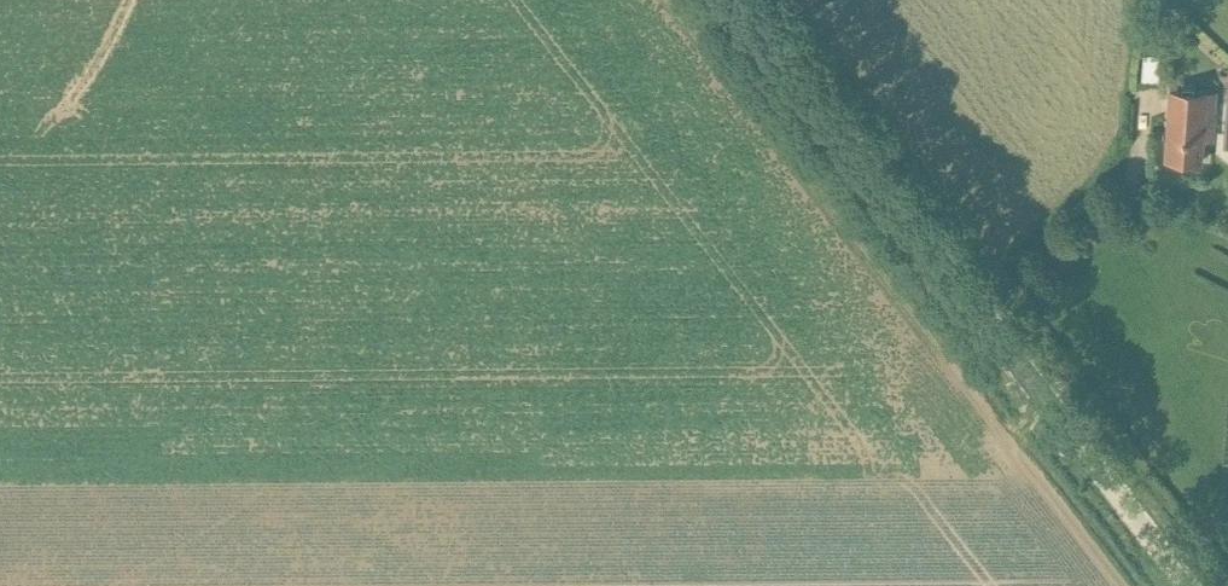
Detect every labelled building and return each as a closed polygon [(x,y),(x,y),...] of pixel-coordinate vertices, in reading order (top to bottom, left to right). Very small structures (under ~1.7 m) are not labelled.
[(1141,57),(1141,82),(1160,82),(1161,58),(1141,57)] [(1170,93),(1167,135),(1165,159),(1202,162),(1203,139),(1213,140),(1216,96),(1170,93)]
